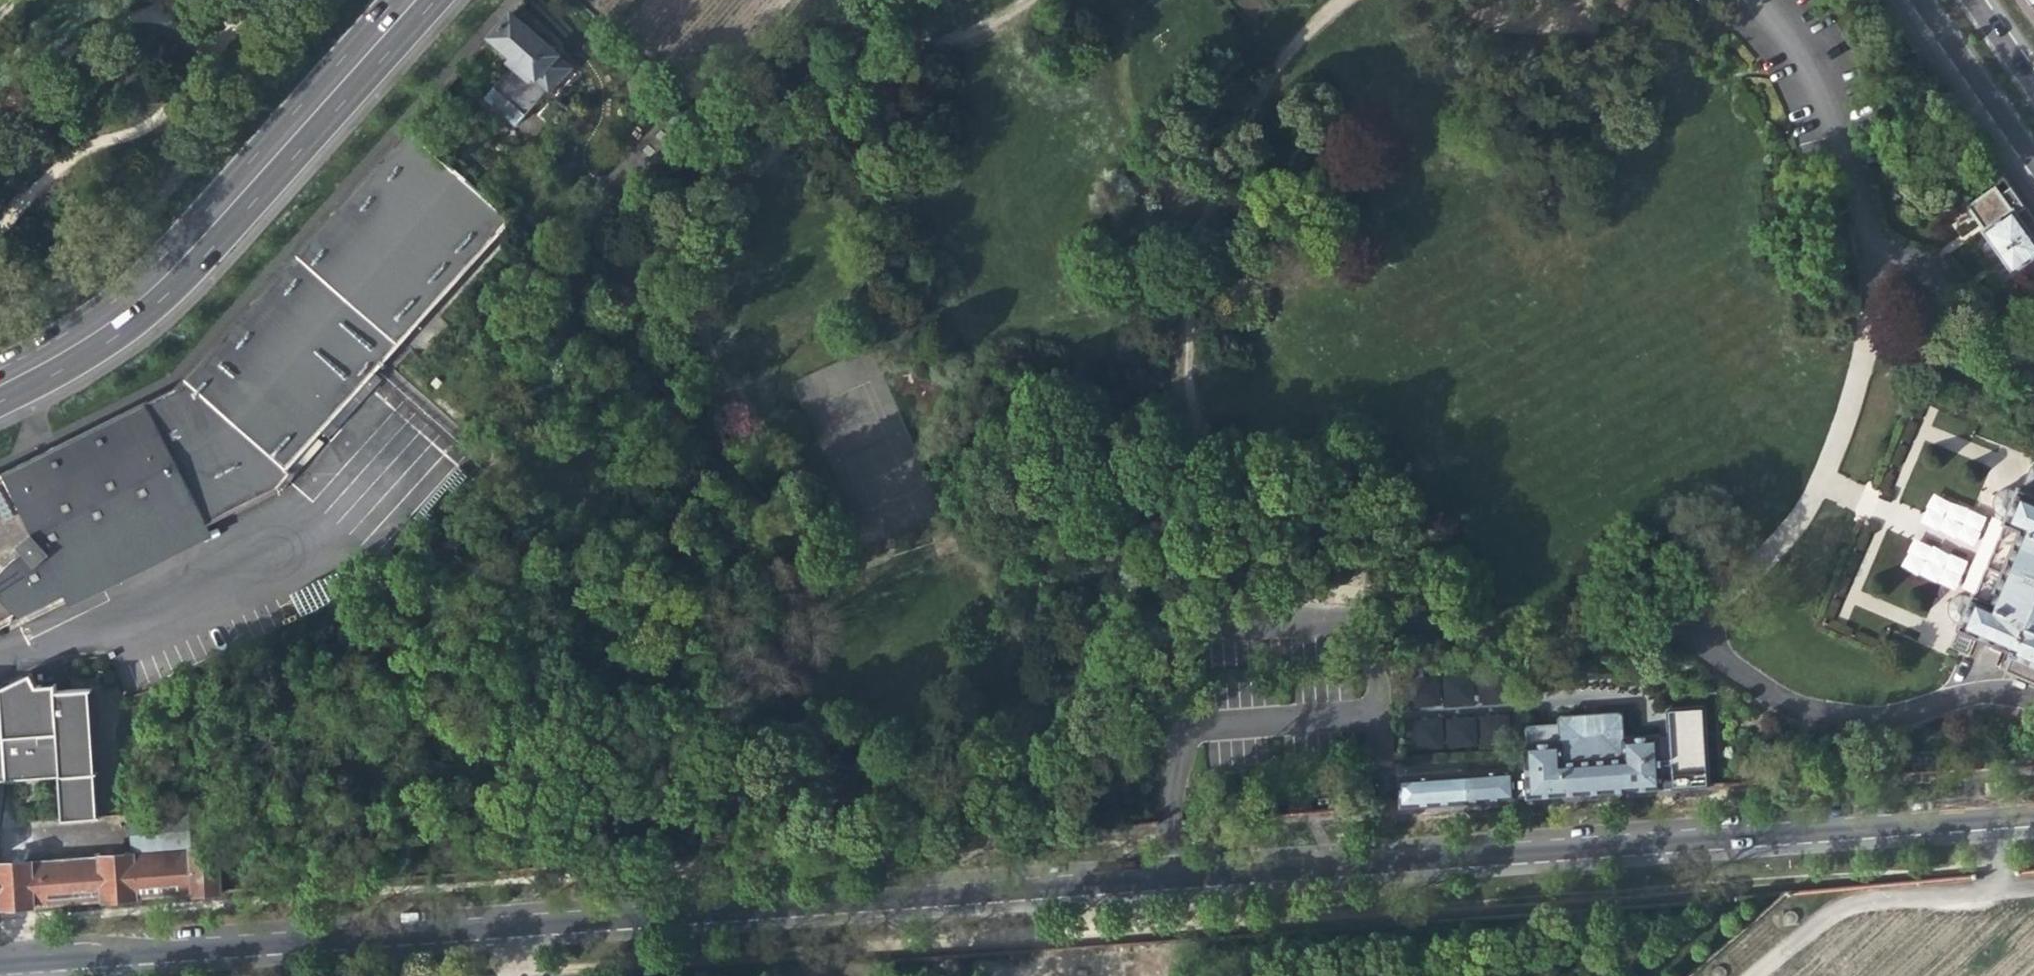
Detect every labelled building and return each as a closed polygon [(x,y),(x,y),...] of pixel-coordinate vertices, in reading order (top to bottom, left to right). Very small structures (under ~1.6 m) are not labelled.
[(2033,12),(2033,0),(2026,0),(2033,12)] [(556,56),(509,13),(489,35),(509,53),(505,58),(510,63),(481,95),(512,123),(542,90),(540,89),(543,84),(546,87),(562,70),(552,60),(556,56)] [(593,192),(610,207),(687,121),(670,106),(593,192)] [(689,122),(687,121),(610,207),(612,209),(689,122)] [(288,470),(284,465),(500,224),(508,215),(420,138),(408,125),(172,389),(0,473),(0,626),(6,623),(9,619),(10,615),(14,613),(19,617),(22,614),(82,585),(210,524),(275,485),(288,470)] [(1977,222),(2014,274),(2033,260),(2033,222),(2007,184),(1991,194),(1968,209),(1977,222)] [(1940,629),(1990,650),(1988,654),(1990,655),(1983,673),(2033,694),(2033,474),(2015,465),(2010,468),(2001,491),(1994,488),(1989,488),(1983,491),(1979,494),(1977,498),(1976,502),(1976,508),(1978,512),(1982,516),(1988,518),(1953,598),(1949,595),(1942,595),(1937,597),(1933,601),(1930,606),(1930,613),(1933,618),(1938,622),(1942,624),(1940,629)] [(1903,565),(1954,585),(1963,559),(1913,540),(1903,565)] [(62,772),(65,816),(97,813),(88,685),(57,687),(56,680),(36,682),(30,672),(29,672),(27,672),(10,680),(4,684),(0,685),(0,776),(62,772)] [(1450,772),(1452,803),(1664,791),(1661,736),(1625,738),(1623,714),(1621,713),(1563,716),(1561,719),(1562,742),(1527,743),(1526,745),(1526,753),(1527,770),(1516,770),(1514,768),(1450,772)] [(33,859),(35,903),(221,890),(218,845),(192,847),(188,805),(130,809),(131,852),(33,859)] [(0,862),(0,906),(35,903),(33,859),(0,862)]
